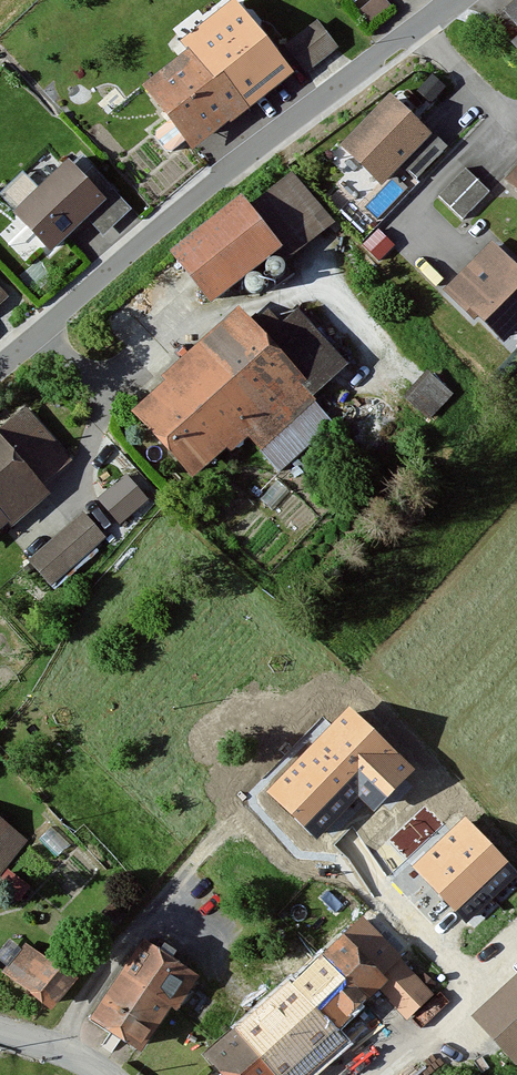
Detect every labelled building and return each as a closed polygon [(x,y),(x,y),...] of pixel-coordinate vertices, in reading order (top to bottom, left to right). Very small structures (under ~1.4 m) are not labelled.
[(247,0),(218,0),(168,42),(186,63),(154,90),(198,142),(245,102),(268,129),(319,86),(307,74),(287,48),(247,0)] [(504,7),(516,23),(516,0),(513,0),(504,7)] [(320,23),(287,48),(307,74),(340,49),(320,23)] [(443,145),(388,90),(334,143),(374,184),(396,162),(410,177),(443,145)] [(68,152),(8,201),(51,254),(111,205),(68,152)] [(495,191),(468,166),(438,199),(465,224),(495,191)] [(249,217),(239,205),(175,254),(212,301),(279,249),(294,260),(333,229),(295,181),(249,217)] [(383,255),(394,238),(375,226),(364,242),(383,255)] [(490,240),(444,287),(499,335),(516,317),(516,265),(490,240)] [(13,296),(0,281),(0,308),(13,296)] [(268,343),(246,320),(138,420),(194,480),(243,434),(259,451),(351,367),(300,313),(268,343)] [(429,367),(405,392),(429,415),(453,390),(429,367)] [(0,425),(0,539),(51,496),(40,489),(76,459),(27,402),(0,425)] [(127,467),(95,491),(117,520),(149,496),(127,467)] [(108,537),(83,507),(32,551),(56,580),(108,537)] [(412,769),(349,710),(272,791),(318,834),(358,792),(375,808),(412,769)] [(28,840),(0,816),(0,871),(28,840)] [(515,875),(465,821),(416,867),(466,920),(515,875)] [(437,994),(363,914),(289,981),(334,1030),(373,994),(402,1026),(437,994)] [(197,976),(141,941),(87,1027),(143,1062),(197,976)] [(50,961),(25,942),(2,973),(52,1011),(75,980),(50,961)] [(471,1016),(516,1064),(516,973),(471,1016)] [(334,1030),(289,981),(256,1011),(312,1072),(345,1042),(334,1030)] [(312,1072),(256,1011),(204,1059),(218,1074),(309,1074),(312,1072)]
